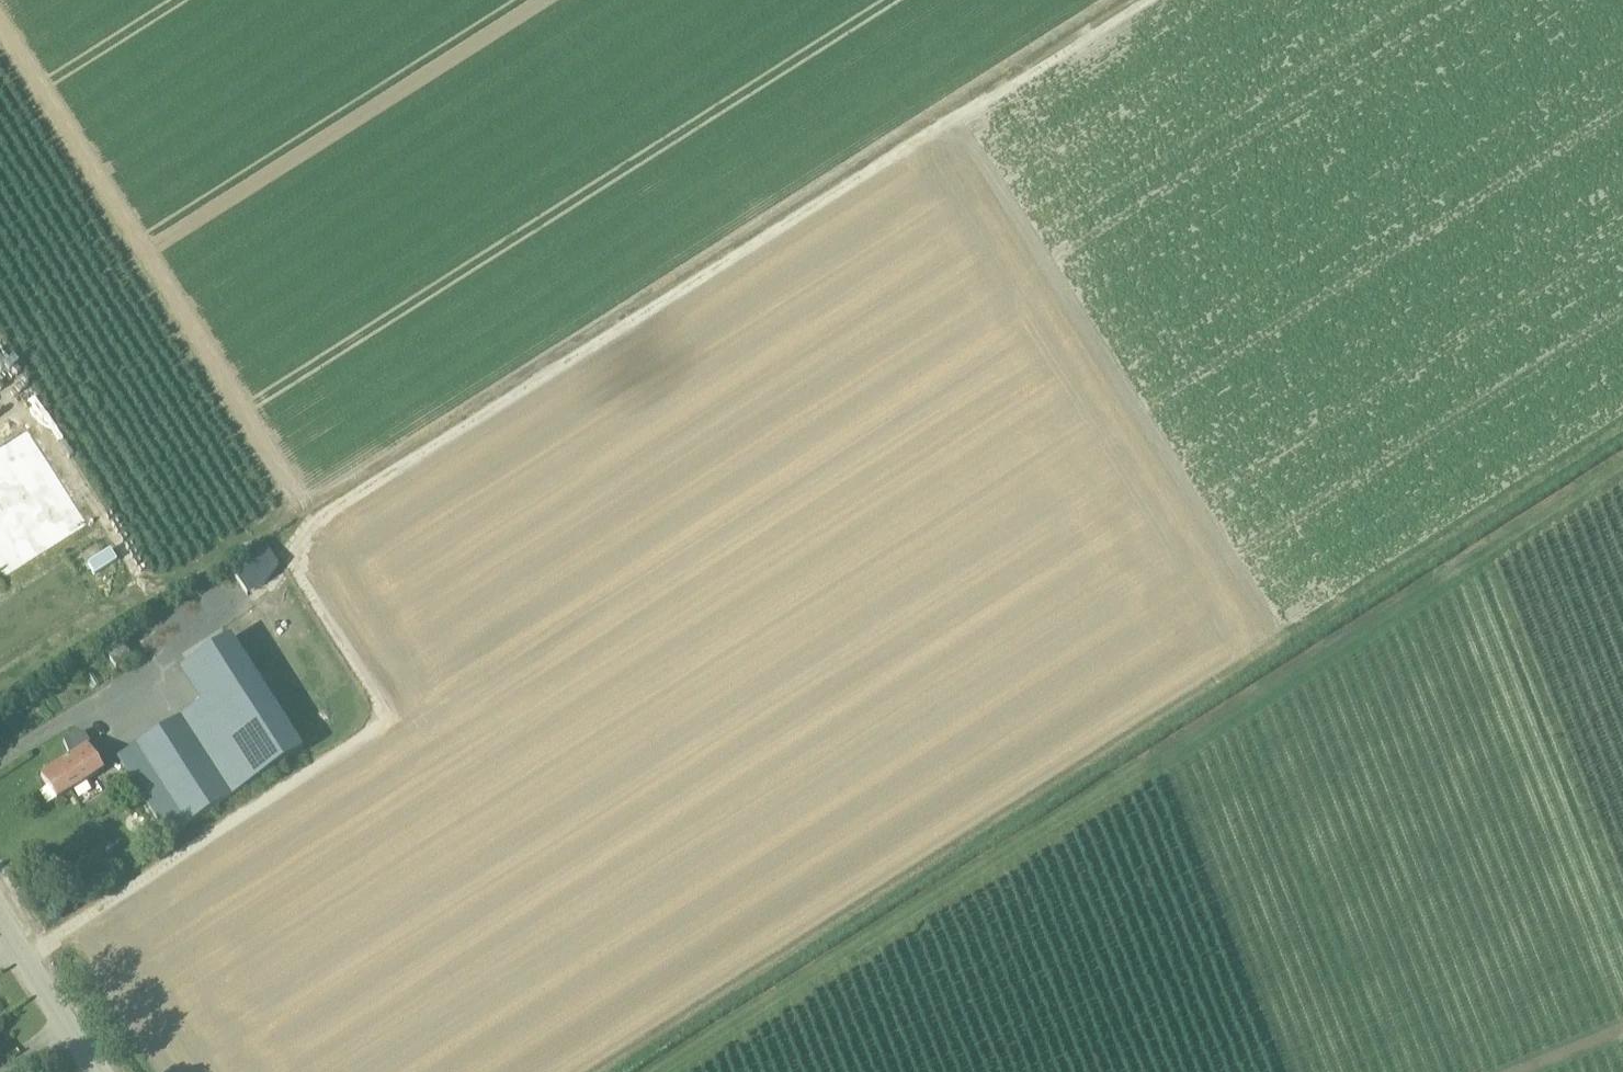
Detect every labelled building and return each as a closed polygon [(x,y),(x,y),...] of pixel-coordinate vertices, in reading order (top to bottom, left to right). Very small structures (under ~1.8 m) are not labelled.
[(16,372),(4,352),(0,354),(0,382),(16,372)] [(0,448),(0,570),(4,576),(85,524),(26,431),(0,448)] [(198,704),(117,756),(168,836),(300,751),(249,671),(229,638),(177,671),(198,704)] [(116,666),(131,656),(123,643),(107,654),(116,666)] [(56,800),(101,772),(87,748),(91,745),(83,732),(63,741),(70,757),(41,776),(56,800)]
